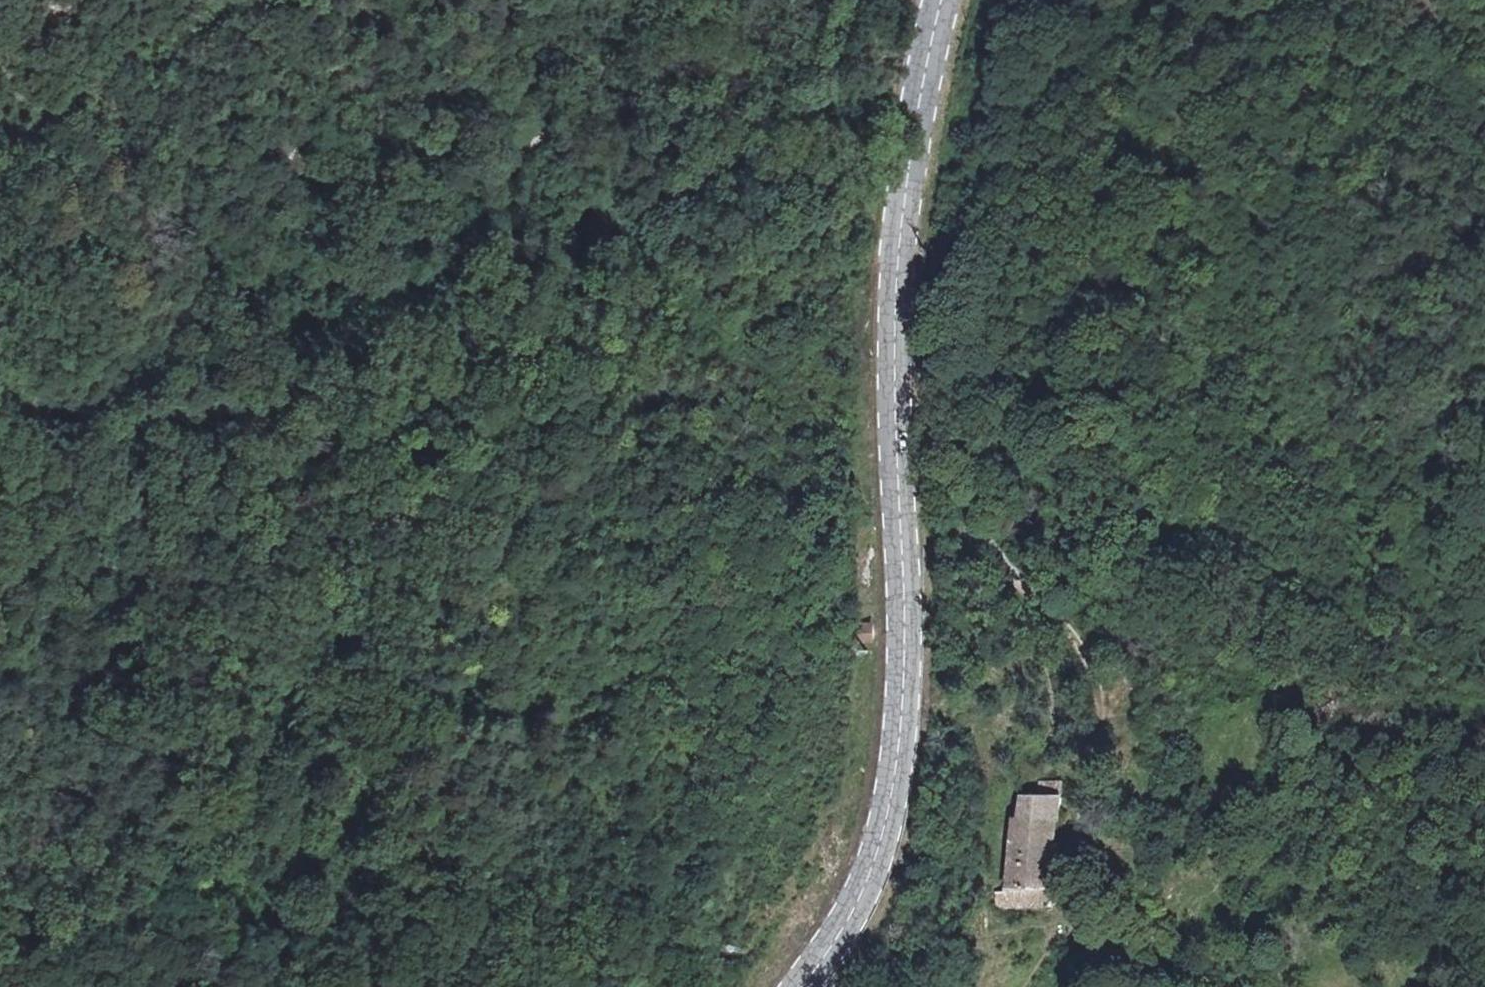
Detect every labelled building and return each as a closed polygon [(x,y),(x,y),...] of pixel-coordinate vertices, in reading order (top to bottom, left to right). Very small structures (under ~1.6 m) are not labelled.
[(1003,893),(1003,907),(1015,907),(1050,908),(1050,901),(1062,901),(1065,823),(1068,823),(1070,795),(1028,794),(1027,819),(1020,819),(1017,894),(1003,893)]
